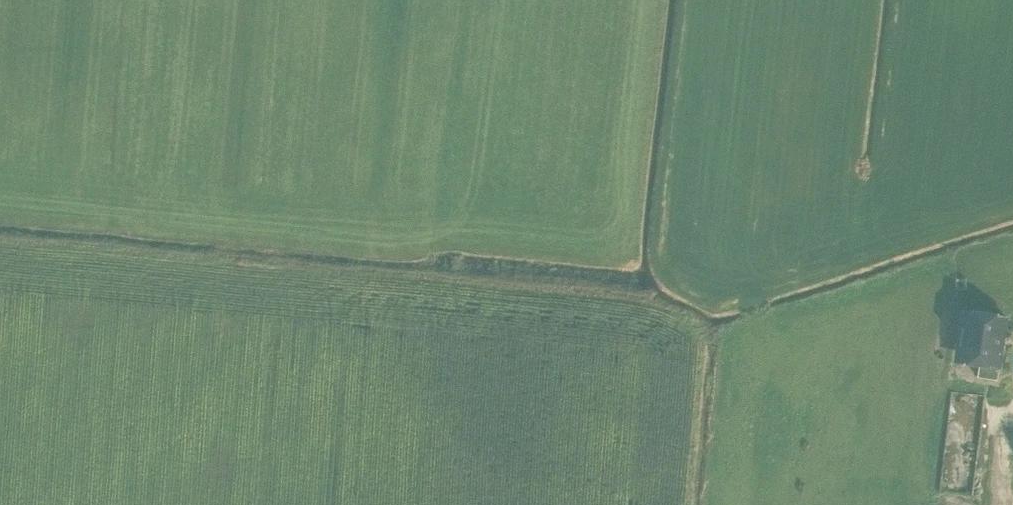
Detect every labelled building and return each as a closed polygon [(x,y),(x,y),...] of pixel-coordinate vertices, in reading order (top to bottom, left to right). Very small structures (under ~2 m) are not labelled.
[(1010,316),(962,309),(959,332),(968,333),(963,364),(979,367),(978,377),(998,380),(999,370),(1002,370),(1010,316)]
